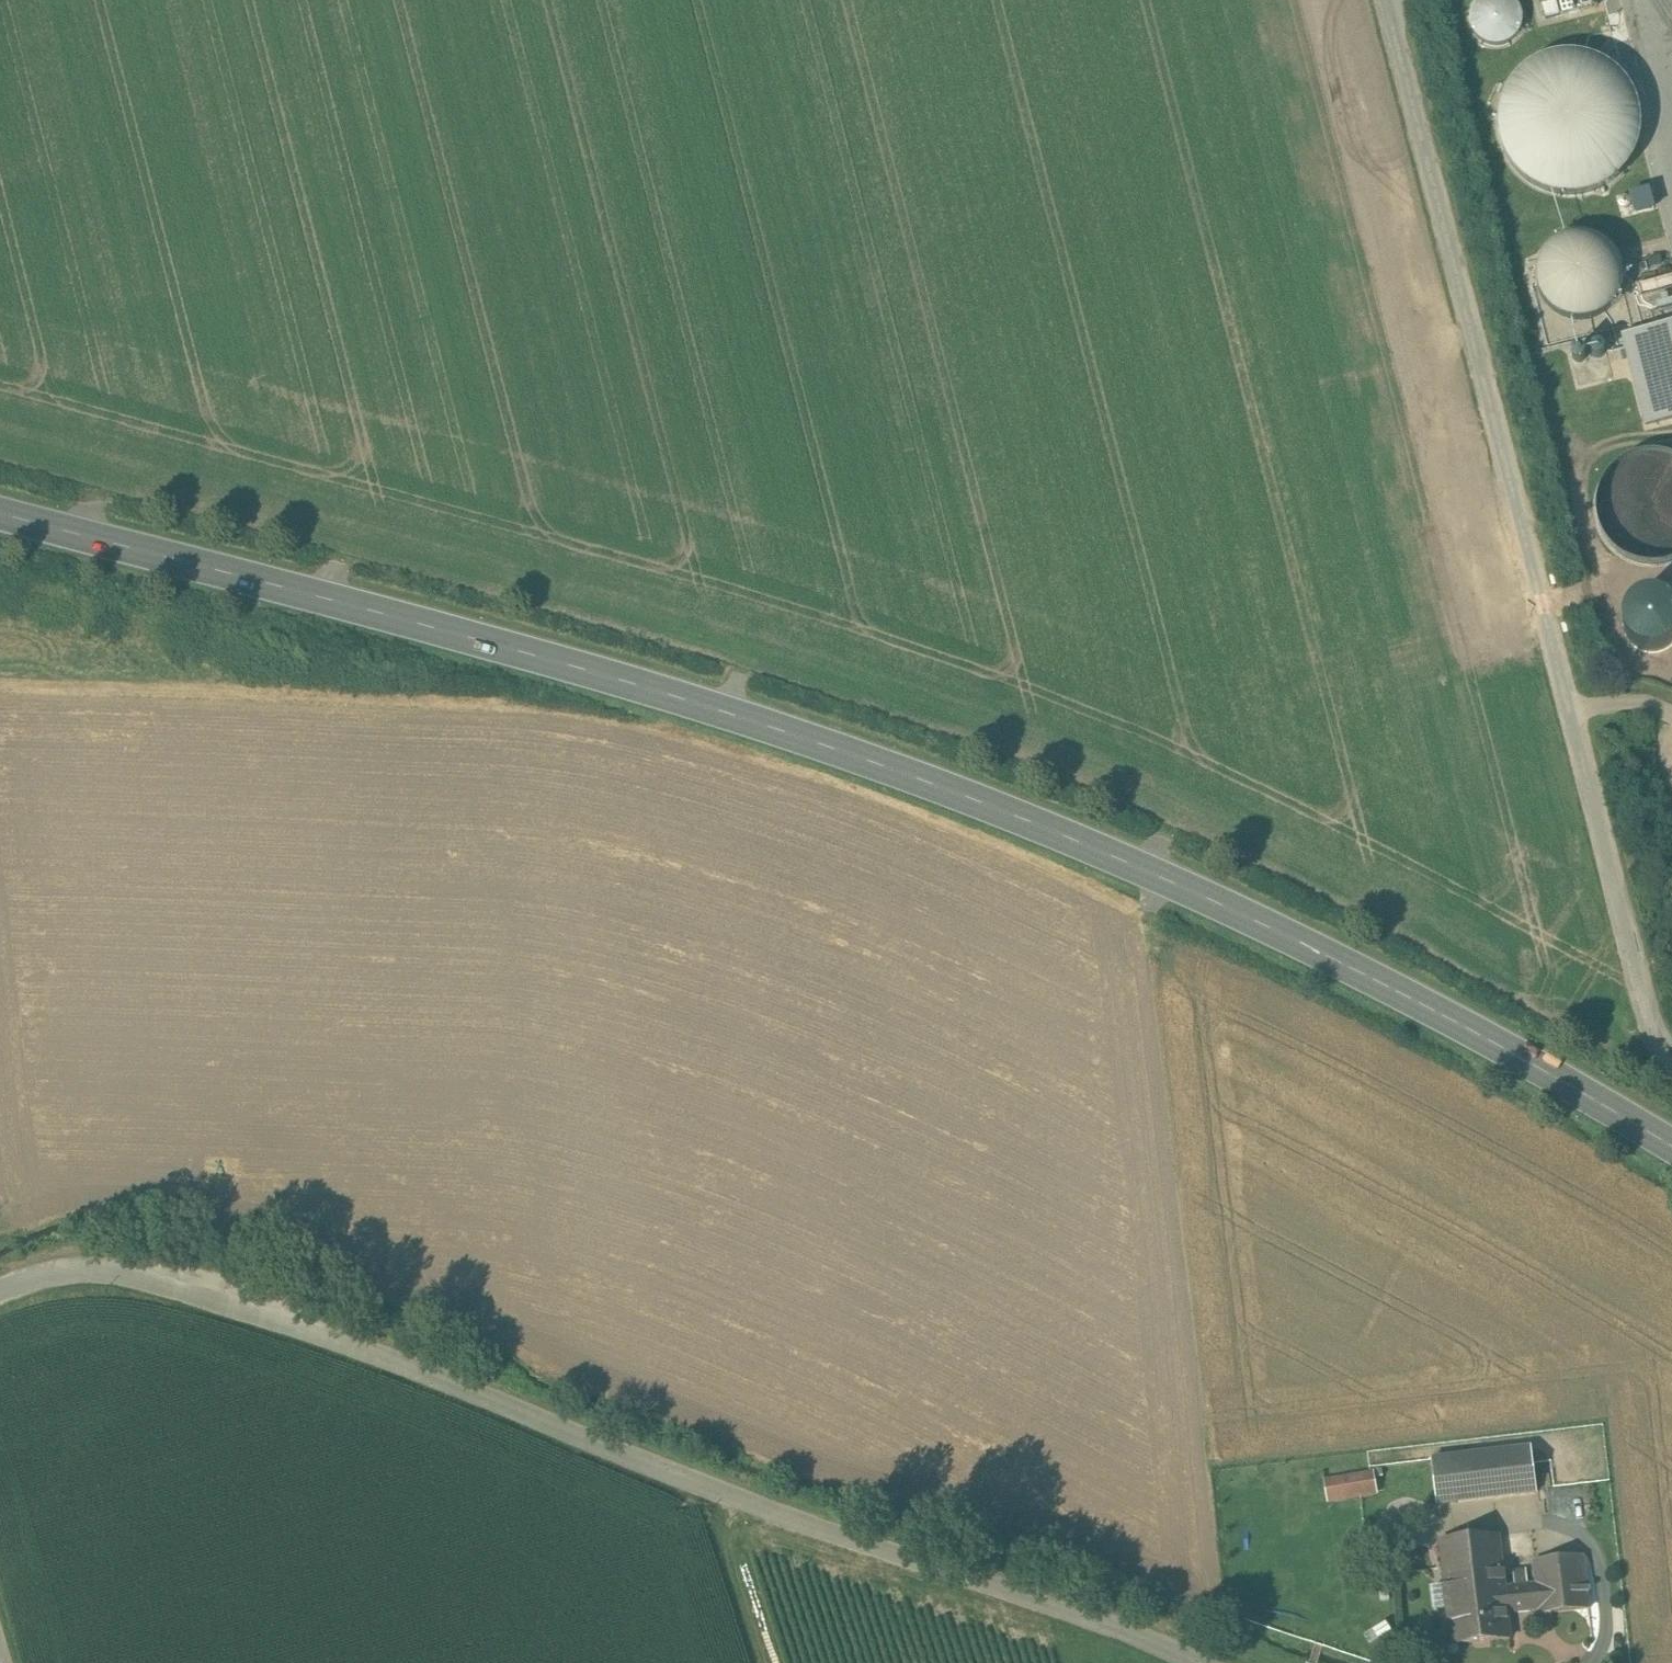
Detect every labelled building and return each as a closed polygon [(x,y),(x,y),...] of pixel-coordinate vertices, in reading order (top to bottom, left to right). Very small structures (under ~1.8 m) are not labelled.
[(1480,39),(1489,44),(1499,45),(1509,42),(1516,35),(1521,27),(1523,16),(1519,6),(1514,0),(1479,0),(1475,3),(1471,12),(1471,22),(1474,31),(1480,39)] [(1499,133),(1509,160),(1528,180),(1552,191),(1580,193),(1606,183),(1626,165),(1638,141),(1640,115),(1632,89),(1615,69),(1592,56),(1566,52),(1537,59),(1514,77),(1501,103),(1499,133)] [(1651,184),(1628,190),(1634,211),(1656,206),(1651,184)] [(1537,286),(1543,300),(1556,312),(1572,319),(1589,318),(1605,311),(1617,298),(1623,281),(1621,262),(1612,246),(1597,236),(1579,232),(1564,235),(1550,243),(1541,255),(1536,270),(1537,286)] [(1656,322),(1671,318),(1671,296),(1650,302),(1656,322)] [(1623,336),(1646,425),(1671,419),(1671,324),(1623,336)] [(1591,352),(1593,355),(1595,357),(1597,358),(1600,358),(1603,356),(1605,354),(1605,352),(1605,349),(1604,347),(1602,345),(1600,344),(1598,344),(1595,345),(1593,347),(1591,349),(1591,352)] [(1572,357),(1573,359),(1575,361),(1577,363),(1579,363),(1582,362),(1584,361),(1585,359),(1586,356),(1586,353),(1584,351),(1582,349),(1579,349),(1576,350),(1574,351),(1572,354),(1572,357)] [(1606,540),(1623,555),(1643,563),(1665,562),(1671,559),(1671,456),(1665,453),(1644,452),(1623,460),(1606,476),(1597,497),(1597,519),(1606,540)] [(1432,1460),(1436,1503),(1537,1492),(1532,1448),(1432,1460)] [(1372,1469),(1325,1479),(1330,1500),(1377,1490),(1372,1469)] [(1441,1539),(1446,1575),(1502,1568),(1497,1533),(1441,1539)] [(1535,1561),(1537,1579),(1540,1608),(1541,1613),(1589,1607),(1583,1555),(1535,1561)] [(1502,1568),(1446,1575),(1454,1642),(1509,1635),(1507,1612),(1503,1582),(1502,1568)] [(1537,1579),(1503,1582),(1507,1612),(1540,1608),(1537,1579)]
